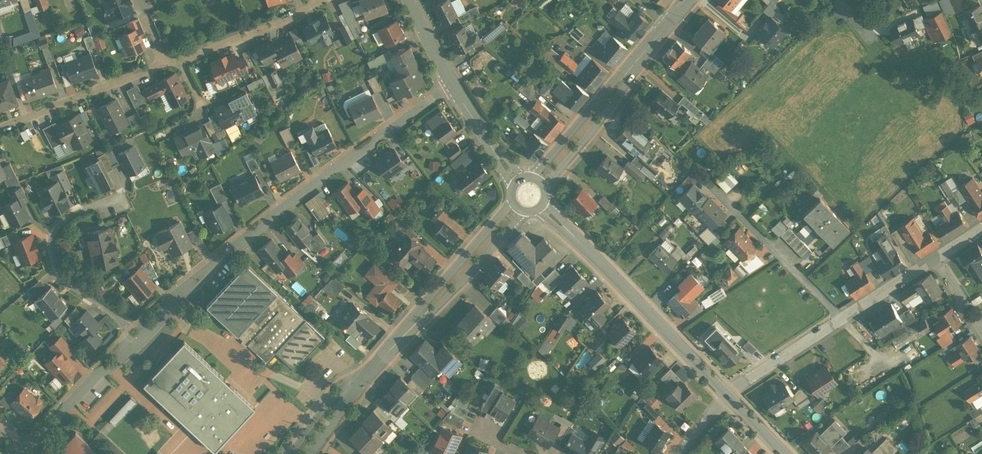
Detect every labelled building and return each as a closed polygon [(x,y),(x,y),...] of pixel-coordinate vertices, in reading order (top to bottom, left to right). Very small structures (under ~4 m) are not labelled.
[(25,12),(32,10),(28,0),(20,0),(25,12)] [(40,9),(48,6),(45,0),(36,0),(40,9)] [(107,0),(105,1),(108,10),(111,9),(113,15),(114,16),(126,11),(132,8),(129,1),(131,0),(107,0)] [(338,3),(345,16),(355,12),(351,0),(346,0),(338,3)] [(366,16),(379,11),(379,10),(386,8),(387,8),(384,0),(360,0),(366,16)] [(433,5),(442,22),(457,15),(457,14),(450,0),(442,0),(433,5)] [(744,19),(754,7),(746,0),(721,0),(744,19)] [(904,11),(925,0),(898,0),(904,11)] [(957,11),(952,0),(942,0),(949,14),(957,11)] [(634,11),(625,3),(619,10),(629,18),(634,11)] [(966,11),(967,12),(964,14),(966,19),(969,17),(980,42),(981,42),(981,5),(981,4),(966,11)] [(476,5),(466,10),(457,14),(457,15),(460,22),(479,12),(476,5)] [(613,5),(606,14),(611,18),(619,10),(613,5)] [(634,11),(629,18),(619,10),(611,18),(611,19),(620,27),(627,33),(625,35),(632,41),(634,39),(635,39),(649,23),(635,10),(634,11)] [(942,10),(924,19),(934,41),(952,33),(942,10)] [(126,11),(114,16),(113,15),(109,17),(113,26),(129,19),(126,11)] [(355,12),(345,16),(348,22),(355,37),(361,34),(361,35),(363,34),(355,12)] [(324,15),(303,25),(312,42),(321,38),(321,36),(331,31),(332,31),(324,15)] [(922,15),(913,19),(917,30),(927,26),(922,15)] [(708,17),(692,36),(704,46),(708,50),(709,49),(724,31),(708,17)] [(786,30),(770,17),(766,22),(765,21),(761,27),(758,31),(758,34),(772,46),(786,30)] [(138,18),(127,22),(127,23),(128,22),(132,31),(137,29),(138,31),(143,29),(145,34),(138,18)] [(384,18),(370,26),(373,31),(378,29),(378,28),(387,24),(384,18)] [(387,24),(378,28),(378,29),(385,41),(386,42),(403,33),(396,19),(387,24)] [(899,25),(892,28),(898,43),(905,40),(905,41),(913,38),(913,37),(919,34),(917,30),(913,19),(906,22),(906,21),(898,24),(899,25)] [(502,21),(480,39),(485,45),(509,26),(502,21)] [(348,22),(336,28),(340,37),(343,43),(355,37),(348,22)] [(76,27),(80,34),(86,31),(83,24),(76,27)] [(463,25),(448,33),(458,51),(465,48),(466,50),(473,47),(472,44),(480,39),(476,31),(468,35),(463,25)] [(172,30),(174,38),(184,36),(181,27),(172,30)] [(138,31),(137,29),(132,31),(121,36),(125,46),(121,47),(125,54),(133,51),(132,51),(144,46),(138,31)] [(385,41),(378,29),(373,31),(379,43),(385,41)] [(104,33),(94,36),(97,47),(107,45),(104,33)] [(91,34),(83,37),(87,48),(95,45),(91,34)] [(627,48),(611,35),(604,44),(598,51),(614,64),(627,48)] [(293,38),(283,43),(282,42),(274,46),(273,46),(278,56),(283,66),(288,63),(286,60),(301,53),(293,38)] [(604,44),(597,38),(591,45),(598,51),(604,44)] [(270,40),(257,46),(265,63),(278,56),(273,46),(274,46),(270,40)] [(677,40),(663,56),(682,72),(688,65),(683,61),(691,52),(677,40)] [(49,45),(42,47),(47,62),(55,60),(49,45)] [(391,54),(392,57),(396,65),(393,67),(398,75),(416,66),(419,64),(409,45),(391,54)] [(560,56),(547,45),(541,52),(554,63),(556,61),(560,56)] [(716,56),(709,49),(708,50),(704,46),(699,52),(707,58),(711,62),(716,56)] [(256,63),(248,49),(242,52),(250,67),(256,63)] [(388,49),(367,61),(370,67),(392,57),(391,54),(388,49)] [(90,52),(65,61),(73,82),(82,78),(82,77),(96,72),(97,73),(98,73),(90,52)] [(577,64),(563,53),(560,56),(556,61),(570,72),(577,64)] [(234,54),(212,62),(219,80),(241,71),(234,54)] [(593,90),(608,71),(592,58),(577,77),(593,90)] [(711,62),(707,58),(703,63),(714,73),(718,67),(711,62)] [(707,75),(691,61),(682,72),(678,77),(691,88),(698,81),(700,83),(707,75)] [(398,75),(390,79),(398,97),(406,93),(407,94),(413,91),(412,90),(417,88),(416,86),(424,82),(422,78),(423,78),(420,72),(419,72),(416,66),(398,75)] [(42,73),(23,80),(22,78),(22,79),(29,98),(57,89),(49,67),(41,70),(42,73)] [(275,69),(266,73),(273,86),(282,82),(275,69)] [(13,71),(6,74),(8,79),(11,88),(18,86),(13,71)] [(188,97),(175,72),(159,80),(160,81),(146,88),(150,97),(164,90),(172,105),(188,97)] [(379,82),(375,75),(367,78),(375,92),(382,89),(381,88),(379,82)] [(17,102),(11,88),(8,79),(0,82),(0,108),(17,102)] [(249,82),(252,88),(259,85),(257,79),(249,82)] [(538,91),(525,80),(518,88),(532,99),(538,91)] [(569,92),(563,99),(576,110),(589,94),(576,84),(569,92)] [(562,86),(554,95),(561,101),(563,99),(569,92),(562,86)] [(678,103),(662,90),(651,103),(659,109),(658,111),(662,115),(664,114),(667,116),(678,103)] [(230,102),(239,121),(257,112),(247,93),(230,102)] [(371,93),(349,104),(358,123),(368,118),(380,112),(371,93)] [(142,94),(132,99),(135,105),(145,100),(142,94)] [(704,112),(684,95),(679,101),(699,117),(704,112)] [(116,98),(98,107),(110,130),(128,121),(116,98)] [(550,111),(536,100),(529,108),(538,116),(543,120),(536,128),(550,140),(565,123),(550,111)] [(239,121),(230,102),(216,109),(216,111),(224,126),(225,126),(236,121),(237,123),(239,122),(239,121)] [(457,132),(441,110),(428,120),(444,141),(445,141),(444,140),(454,132),(455,132),(456,133),(457,132)] [(137,111),(127,116),(132,126),(143,121),(137,111)] [(224,126),(216,111),(208,115),(210,119),(216,131),(225,127),(225,126),(224,126)] [(91,136),(79,112),(56,124),(64,140),(63,141),(65,144),(66,143),(65,140),(69,137),(73,145),(91,136)] [(529,122),(518,113),(513,118),(525,128),(529,122)] [(538,116),(531,124),(536,128),(543,120),(538,116)] [(216,131),(210,119),(204,122),(210,134),(216,131)] [(53,122),(43,127),(52,146),(63,141),(64,140),(56,124),(54,125),(53,122)] [(202,123),(187,130),(188,131),(175,138),(183,154),(200,146),(204,155),(215,149),(202,123)] [(648,139),(629,123),(617,138),(630,149),(632,146),(649,161),(660,149),(662,151),(666,146),(652,135),(648,139)] [(327,128),(317,133),(313,125),(304,129),(304,130),(304,131),(315,154),(325,150),(324,149),(335,144),(336,144),(327,128)] [(288,126),(279,130),(287,145),(295,141),(288,126)] [(534,133),(528,140),(519,132),(514,129),(514,128),(507,137),(512,140),(512,141),(521,148),(534,160),(547,144),(534,133)] [(457,144),(447,152),(452,159),(462,151),(457,144)] [(129,173),(132,172),(133,172),(134,172),(136,172),(138,171),(139,170),(140,169),(140,167),(144,165),(133,145),(118,154),(129,173)] [(105,152),(108,158),(115,155),(111,148),(105,151),(105,152)] [(393,149),(375,162),(386,177),(404,164),(393,149)] [(464,150),(458,156),(462,160),(468,155),(464,150)] [(291,151),(270,161),(280,180),(300,170),(291,151)] [(100,159),(102,163),(109,159),(108,158),(105,152),(98,155),(100,159)] [(612,180),(623,167),(607,154),(596,167),(612,180)] [(115,155),(108,158),(109,159),(113,166),(119,163),(115,155)] [(254,156),(246,160),(251,171),(259,167),(254,156)] [(458,156),(452,161),(456,165),(462,160),(458,156)] [(100,159),(84,167),(89,176),(92,174),(100,190),(112,183),(106,171),(102,163),(100,159)] [(113,166),(109,159),(102,163),(106,171),(113,167),(113,166)] [(645,174),(628,160),(624,165),(641,180),(645,174)] [(740,175),(747,169),(740,160),(733,165),(740,175)] [(10,162),(0,167),(4,175),(3,176),(7,185),(15,182),(19,180),(10,162)] [(479,162),(457,179),(466,190),(488,174),(479,162)] [(658,170),(652,165),(649,168),(655,173),(658,170)] [(51,176),(55,183),(58,181),(62,189),(71,184),(64,169),(51,176)] [(729,169),(718,180),(727,190),(739,179),(729,169)] [(254,174),(231,186),(240,204),(263,192),(254,174)] [(974,177),(961,185),(972,201),(970,202),(980,217),(981,216),(981,190),(974,177)] [(55,183),(39,190),(44,198),(43,199),(46,206),(47,205),(51,213),(70,203),(66,196),(67,195),(64,190),(63,190),(62,189),(58,181),(55,183)] [(220,182),(210,187),(218,203),(228,198),(220,182)] [(355,194),(347,183),(348,182),(334,192),(335,191),(344,203),(343,204),(349,213),(359,205),(362,203),(355,194)] [(695,210),(707,198),(693,184),(679,197),(694,212),(696,210),(695,210)] [(967,197),(959,185),(952,189),(960,202),(967,197)] [(18,188),(15,189),(22,202),(28,199),(21,186),(18,188)] [(370,195),(367,195),(363,188),(355,194),(362,203),(359,205),(361,208),(360,210),(366,217),(367,216),(368,217),(370,218),(373,216),(373,214),(372,213),(379,208),(370,195)] [(598,204),(582,188),(570,200),(584,214),(590,208),(592,210),(598,204)] [(22,202),(15,189),(9,192),(13,200),(2,206),(12,225),(29,216),(22,202)] [(322,189),(306,200),(319,219),(331,211),(327,205),(331,202),(322,189)] [(952,189),(946,193),(954,206),(960,202),(952,189)] [(616,206),(603,195),(598,200),(609,212),(616,206)] [(725,214),(709,197),(707,198),(695,210),(696,210),(709,224),(712,227),(722,216),(725,214)] [(849,227),(819,197),(803,213),(805,211),(810,216),(808,218),(816,226),(818,224),(824,231),(822,233),(832,243),(849,227)] [(944,200),(936,205),(944,217),(945,219),(953,214),(944,200)] [(231,222),(222,204),(212,209),(212,208),(204,212),(213,230),(220,226),(220,227),(231,222)] [(436,204),(432,209),(429,206),(425,211),(435,219),(442,209),(436,204)] [(953,214),(945,219),(944,217),(935,223),(946,240),(968,225),(958,210),(953,214)] [(416,232),(397,215),(389,224),(397,230),(399,228),(408,235),(411,238),(416,232)] [(663,216),(658,221),(661,225),(667,220),(663,216)] [(722,216),(712,227),(709,224),(707,226),(716,236),(729,223),(722,216)] [(924,232),(914,217),(900,226),(901,226),(910,241),(912,240),(922,255),(939,245),(929,229),(924,232)] [(306,230),(298,219),(299,218),(298,218),(285,229),(286,228),(295,239),(294,240),(294,241),(295,240),(301,246),(299,247),(300,248),(306,243),(313,236),(312,237),(307,230),(308,229),(307,229),(306,230)] [(180,221),(156,233),(163,248),(168,246),(173,254),(192,244),(191,243),(186,232),(180,221)] [(808,222),(797,230),(807,242),(817,234),(808,222)] [(456,233),(445,223),(435,234),(447,244),(456,233)] [(891,232),(886,224),(881,227),(885,233),(890,240),(895,237),(891,232)] [(910,241),(901,226),(891,232),(895,237),(901,247),(910,241)] [(110,227),(88,232),(88,234),(91,246),(95,267),(117,262),(110,227)] [(196,227),(186,232),(191,243),(195,241),(197,245),(204,242),(196,227)] [(666,227),(659,234),(663,238),(670,231),(666,227)] [(812,251),(788,227),(780,234),(804,259),(812,251)] [(756,245),(739,228),(733,234),(731,234),(729,235),(729,238),(726,241),(742,257),(742,258),(752,248),(756,245)] [(13,241),(20,238),(17,230),(0,236),(4,246),(13,242),(13,241)] [(318,232),(313,236),(306,243),(314,253),(326,243),(318,232)] [(534,246),(522,232),(508,246),(516,255),(528,267),(531,263),(538,270),(558,251),(544,237),(534,246)] [(890,240),(885,233),(873,241),(884,257),(896,250),(890,240)] [(20,238),(13,241),(13,242),(21,262),(40,255),(32,234),(20,238)] [(88,234),(77,236),(80,248),(91,246),(88,234)] [(408,235),(400,244),(399,244),(398,245),(399,245),(390,255),(391,256),(393,254),(401,261),(403,263),(408,267),(413,261),(414,261),(424,270),(424,271),(435,259),(434,258),(434,259),(419,246),(419,245),(411,238),(408,235)] [(675,247),(666,238),(660,244),(669,253),(675,247)] [(280,251),(271,240),(272,239),(258,250),(268,262),(275,271),(276,271),(281,267),(285,264),(289,260),(285,255),(281,250),(280,251)] [(961,254),(958,256),(963,264),(966,262),(970,268),(970,267),(975,275),(978,279),(981,277),(981,263),(981,261),(981,260),(981,251),(977,243),(961,254)] [(659,244),(649,255),(665,271),(676,260),(669,253),(660,244),(659,244)] [(675,247),(669,253),(676,260),(684,252),(677,245),(675,247)] [(752,248),(742,258),(742,257),(738,260),(749,271),(765,261),(752,248)] [(884,257),(878,261),(883,268),(879,270),(885,279),(906,265),(896,250),(884,257)] [(146,252),(140,255),(143,263),(149,259),(146,252)] [(296,253),(292,256),(289,252),(285,255),(289,260),(285,264),(292,272),(304,263),(296,253)] [(528,267),(516,255),(512,259),(523,270),(523,271),(528,267)] [(876,266),(869,255),(863,259),(870,270),(876,266)] [(498,257),(483,275),(497,287),(512,269),(498,257)] [(149,259),(143,263),(147,271),(154,268),(150,259),(149,259)] [(859,262),(858,259),(850,265),(856,275),(864,269),(859,262)] [(870,270),(863,259),(859,262),(864,269),(866,273),(870,270)] [(287,301),(246,262),(207,305),(248,343),(287,301)] [(275,271),(268,262),(261,268),(274,279),(279,275),(276,271),(275,271)] [(395,281),(374,263),(366,272),(374,279),(375,278),(379,281),(366,295),(376,304),(378,302),(379,301),(389,310),(388,311),(389,312),(401,299),(400,298),(399,299),(389,290),(389,289),(393,285),(392,284),(395,281)] [(292,272),(285,264),(281,267),(288,276),(292,272)] [(573,266),(557,281),(571,295),(587,280),(573,266)] [(139,268),(125,280),(134,291),(135,291),(137,290),(142,296),(143,296),(154,287),(139,268)] [(545,276),(541,281),(550,290),(551,289),(546,285),(559,273),(554,268),(545,276)] [(730,268),(722,275),(729,282),(737,275),(730,268)] [(856,275),(846,281),(857,297),(874,286),(866,273),(864,269),(856,275)] [(523,270),(517,276),(526,285),(532,279),(523,271),(523,270)] [(540,271),(532,279),(537,285),(541,281),(545,276),(540,271)] [(931,273),(916,283),(922,291),(922,292),(927,300),(942,290),(931,273)] [(344,285),(333,276),(322,287),(323,287),(326,284),(337,294),(344,285)] [(40,279),(32,286),(40,295),(48,288),(40,279)] [(409,289),(397,279),(395,281),(392,284),(393,285),(404,294),(409,289)] [(916,283),(900,294),(906,302),(922,292),(922,291),(916,283)] [(34,299),(40,295),(32,286),(26,290),(34,299)] [(40,295),(34,299),(51,319),(67,306),(51,286),(48,288),(40,295)] [(682,287),(668,301),(682,315),(684,314),(696,302),(682,287)] [(722,288),(709,296),(713,302),(726,294),(722,288)] [(135,291),(134,291),(128,296),(136,305),(145,298),(143,296),(142,296),(137,290),(135,291)] [(597,291),(581,306),(597,322),(595,324),(595,325),(605,315),(601,311),(609,303),(597,291)] [(287,301),(248,343),(266,360),(276,350),(306,318),(287,301)] [(353,302),(337,321),(350,332),(351,332),(355,327),(356,328),(357,327),(363,332),(362,333),(367,337),(378,324),(377,325),(366,316),(367,315),(366,314),(367,314),(353,302)] [(696,302),(684,314),(688,318),(703,309),(696,302)] [(892,304),(879,311),(871,316),(882,334),(903,321),(900,315),(892,303),(891,303),(892,304)] [(475,304),(456,325),(473,341),(481,332),(481,333),(483,331),(480,329),(490,319),(491,320),(492,320),(475,304)] [(76,306),(64,318),(70,325),(74,322),(73,321),(82,313),(76,306)] [(512,322),(496,306),(489,313),(500,323),(506,316),(511,322),(512,322)] [(952,306),(939,314),(941,318),(934,323),(941,334),(942,335),(949,330),(949,331),(951,329),(963,322),(959,316),(956,311),(952,306)] [(919,322),(910,308),(905,312),(913,325),(917,323),(919,322)] [(100,324),(87,309),(82,313),(73,321),(74,322),(86,336),(87,336),(93,330),(100,324)] [(563,312),(554,325),(562,331),(571,317),(563,312)] [(913,325),(905,312),(900,315),(903,321),(908,329),(913,325)] [(109,329),(115,323),(105,313),(99,318),(109,329)] [(54,329),(63,319),(60,315),(49,323),(54,329)] [(919,322),(917,323),(924,333),(932,327),(925,317),(919,322)] [(306,318),(276,350),(294,368),(324,336),(306,318)] [(619,322),(608,332),(620,345),(629,337),(628,336),(635,330),(623,318),(619,322)] [(908,329),(892,339),(898,349),(924,333),(917,323),(913,325),(908,329)] [(547,336),(554,342),(560,335),(553,329),(547,336)] [(949,330),(942,335),(941,334),(938,336),(944,346),(956,338),(951,329),(949,331),(949,330)] [(93,330),(87,336),(86,336),(80,341),(88,350),(100,339),(93,330)] [(861,330),(822,355),(858,393),(897,369),(861,330)] [(351,332),(350,332),(345,338),(356,347),(361,341),(351,332)] [(971,334),(957,344),(960,349),(950,355),(956,364),(966,358),(967,360),(972,356),(980,351),(981,350),(971,334)] [(741,352),(725,335),(712,347),(728,364),(741,352)] [(73,349),(61,336),(51,345),(57,352),(60,350),(65,356),(73,349)] [(636,336),(632,340),(634,343),(633,344),(636,347),(641,342),(636,336)] [(437,351),(425,339),(410,355),(421,365),(431,375),(432,374),(440,365),(449,373),(460,360),(443,344),(437,351)] [(255,406),(184,340),(143,383),(215,450),(255,406)] [(757,348),(748,340),(743,345),(752,353),(757,348)] [(649,345),(633,361),(644,372),(646,374),(653,367),(652,367),(661,357),(649,345)] [(65,356),(60,350),(57,352),(46,362),(62,380),(76,368),(65,356)] [(972,356),(976,362),(981,358),(981,354),(980,351),(972,356)] [(605,359),(599,352),(590,360),(597,367),(605,359)] [(956,364),(950,355),(947,358),(952,366),(956,364)] [(623,361),(614,370),(619,375),(628,366),(623,361)] [(644,372),(633,361),(630,364),(629,368),(639,378),(644,372)] [(421,365),(410,376),(412,378),(423,389),(435,377),(432,374),(431,375),(421,365)] [(825,365),(806,377),(818,394),(817,392),(823,388),(825,390),(836,382),(825,365)] [(670,367),(661,377),(666,382),(675,373),(683,381),(684,381),(670,367)] [(978,375),(981,380),(964,391),(971,401),(981,394),(981,373),(978,375)] [(407,382),(400,376),(390,387),(406,402),(407,402),(405,401),(415,391),(416,390),(407,382)] [(423,389),(412,378),(407,382),(416,390),(415,391),(418,394),(423,389)] [(683,381),(674,390),(672,388),(666,394),(668,396),(681,409),(688,403),(688,402),(696,393),(684,381),(683,381)] [(775,386),(762,394),(773,411),(793,398),(791,395),(783,382),(782,382),(782,381),(775,385),(775,386)] [(406,402),(390,387),(391,388),(381,399),(387,405),(396,413),(406,402)] [(513,400),(491,387),(484,398),(483,397),(481,401),(490,406),(488,410),(489,410),(494,412),(494,413),(502,418),(513,400)] [(649,387),(643,395),(652,402),(658,395),(649,387)] [(800,387),(791,395),(793,398),(796,404),(809,396),(800,387)] [(25,388),(11,402),(28,418),(42,404),(41,403),(41,399),(38,396),(35,397),(25,388)] [(130,396),(109,419),(115,425),(137,402),(130,396)] [(822,398),(816,403),(821,409),(827,403),(822,398)] [(658,413),(647,401),(641,407),(652,418),(658,413)] [(469,408),(457,402),(450,411),(464,418),(469,408)] [(970,410),(974,416),(981,411),(981,407),(980,403),(970,410)] [(396,413),(387,405),(383,410),(390,417),(395,421),(399,416),(396,413)] [(386,421),(374,410),(363,421),(364,422),(381,437),(390,427),(391,426),(386,421)] [(555,410),(553,415),(570,424),(572,419),(555,410)] [(464,418),(450,411),(442,419),(459,427),(464,418)] [(970,419),(974,426),(981,421),(981,411),(974,416),(970,419)] [(558,428),(538,415),(527,433),(548,446),(554,436),(559,428),(558,428)] [(395,421),(390,417),(386,421),(391,426),(390,427),(395,432),(400,427),(395,421)] [(834,418),(819,433),(830,445),(841,435),(837,431),(842,426),(834,418)] [(562,421),(558,428),(559,428),(554,436),(561,440),(570,425),(562,421)] [(364,422),(351,436),(364,449),(368,453),(368,452),(382,438),(381,437),(364,422)] [(655,422),(643,441),(658,450),(663,443),(662,442),(670,431),(655,422)] [(881,424),(869,432),(876,440),(886,430),(881,424)] [(742,441),(728,426),(716,438),(724,447),(725,446),(730,452),(729,452),(729,453),(730,453),(741,442),(742,441)] [(443,427),(432,449),(442,453),(451,453),(460,435),(443,427)] [(617,429),(610,436),(618,444),(625,436),(617,429)] [(816,430),(802,443),(814,453),(821,453),(829,446),(830,445),(819,433),(816,430)] [(76,431),(63,445),(73,453),(100,453),(76,431)] [(572,433),(568,439),(568,438),(567,440),(562,449),(572,453),(592,453),(593,451),(598,443),(595,441),(588,437),(588,438),(590,439),(588,443),(572,433)] [(830,445),(829,446),(836,453),(850,444),(841,435),(830,445)] [(598,443),(593,451),(598,453),(599,453),(607,441),(598,436),(595,441),(598,443)] [(868,447),(861,453),(892,453),(898,448),(887,436),(872,451),(868,447)] [(730,453),(729,453),(729,452),(728,453),(743,453),(748,449),(741,442),(730,453)] [(464,453),(486,453),(487,452),(469,443),(464,453)] [(619,443),(614,452),(618,453),(634,453),(636,451),(619,443)]
